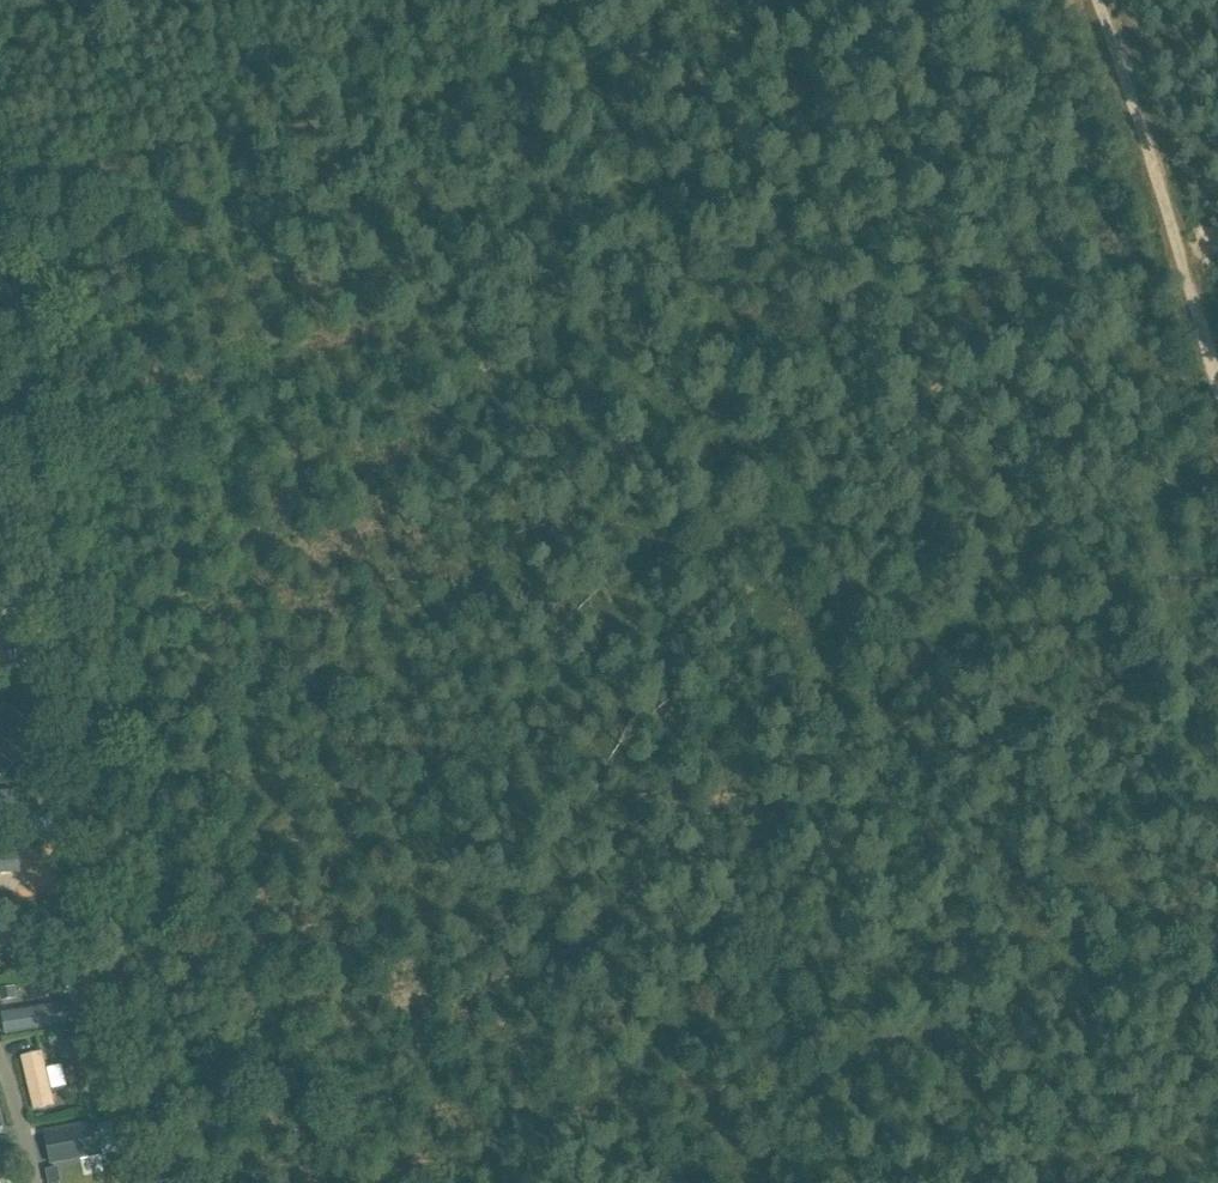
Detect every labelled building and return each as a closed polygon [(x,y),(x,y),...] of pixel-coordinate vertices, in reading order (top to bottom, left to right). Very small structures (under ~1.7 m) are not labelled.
[(22,666),(20,653),(26,652),(23,635),(0,639),(0,670),(22,666)] [(25,720),(6,705),(0,713),(0,752),(25,720)] [(2,780),(13,765),(0,755),(0,778),(2,780)] [(62,1005),(2,1015),(6,1036),(66,1026),(62,1005)] [(42,1054),(21,1060),(34,1111),(35,1110),(55,1106),(42,1054)] [(95,1129),(47,1138),(52,1168),(101,1159),(95,1129)]
